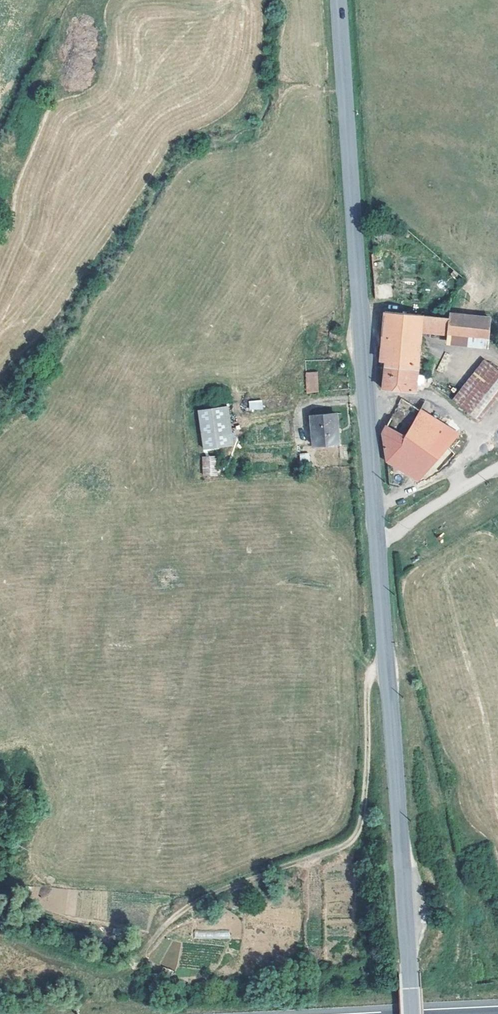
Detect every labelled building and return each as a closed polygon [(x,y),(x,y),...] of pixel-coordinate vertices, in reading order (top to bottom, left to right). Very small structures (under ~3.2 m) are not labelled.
[(418,365),(419,333),(420,317),(387,314),(381,363),(385,363),(418,365)] [(419,333),(447,336),(448,319),(440,319),(440,316),(437,314),(435,318),(420,317),(419,333)] [(447,336),(485,339),(487,320),(448,316),(448,319),(447,336)] [(385,390),(416,390),(418,365),(385,363),(385,390)] [(476,404),(497,375),(497,374),(487,366),(464,395),(476,404)] [(318,372),(305,373),(306,393),(319,392),(318,372)] [(466,414),(479,424),(497,399),(497,375),(476,404),(466,414)] [(466,414),(476,404),(464,395),(461,392),(452,404),(466,414)] [(263,407),(263,399),(250,399),(251,408),(263,407)] [(415,481),(417,480),(458,435),(421,412),(426,402),(413,400),(410,404),(401,400),(385,433),(387,464),(415,481)] [(225,407),(200,409),(203,447),(228,445),(225,407)] [(334,415),(310,416),(311,446),(335,445),(334,415)] [(296,470),(304,469),(303,452),(295,453),(296,470)] [(215,455),(202,456),(204,472),(216,471),(215,455)] [(48,897),(51,889),(42,886),(39,894),(48,897)] [(230,938),(229,929),(194,932),(195,940),(230,938)]
